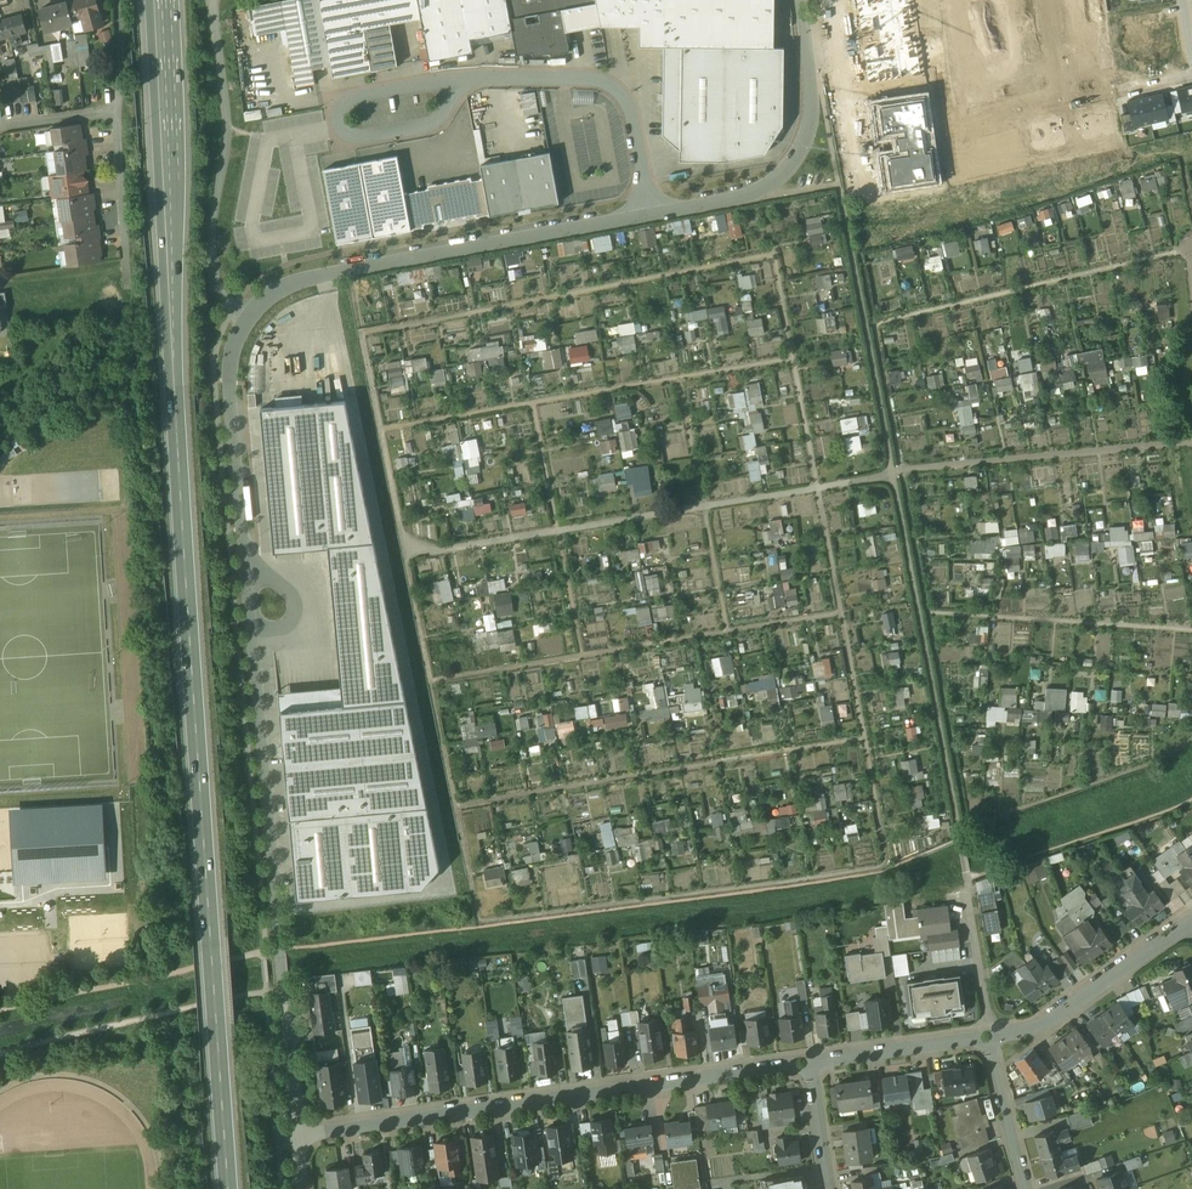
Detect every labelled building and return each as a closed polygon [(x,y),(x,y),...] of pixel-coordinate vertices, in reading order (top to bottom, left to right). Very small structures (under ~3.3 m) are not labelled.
[(67,2),(72,20),(82,17),(85,27),(101,23),(95,0),(73,0),(67,2)] [(281,0),(297,86),(315,83),(312,69),(331,66),(319,0),(283,0),(281,0)] [(331,66),(333,77),(397,65),(389,24),(421,18),(417,0),(319,0),(331,66)] [(421,18),(428,60),(472,52),(470,39),(512,31),(506,0),(417,0),(421,18)] [(512,31),(516,55),(532,52),(533,56),(550,52),(550,55),(569,51),(567,42),(571,41),(569,31),(600,25),(595,0),(506,0),(512,31)] [(600,25),(600,26),(639,26),(638,46),(663,47),(773,48),(773,47),(773,0),(595,0),(600,25)] [(911,0),(857,0),(869,82),(921,74),(911,0)] [(67,2),(39,9),(45,31),(73,24),(72,20),(67,2)] [(0,20),(0,21),(4,37),(9,36),(11,45),(22,42),(19,33),(26,31),(24,23),(27,22),(25,14),(0,20)] [(83,34),(75,35),(76,47),(85,46),(83,34)] [(75,39),(67,41),(70,66),(78,65),(75,39)] [(38,43),(27,45),(29,56),(44,53),(43,45),(38,46),(38,43)] [(1070,46),(1072,61),(1095,58),(1093,43),(1070,46)] [(50,44),(43,45),(44,53),(45,63),(53,62),(50,44)] [(773,48),(663,47),(662,135),(679,150),(679,160),(722,161),(764,154),(782,125),(783,48),(773,47),(773,48)] [(1037,49),(1021,51),(1022,55),(1018,56),(1019,64),(1039,62),(1037,49)] [(17,58),(6,59),(8,79),(18,78),(17,58)] [(1072,61),(1074,76),(1097,73),(1095,58),(1072,61)] [(1024,72),(1025,77),(1040,75),(1039,62),(1019,64),(1020,73),(1024,72)] [(19,87),(12,88),(14,102),(21,101),(19,87)] [(1181,112),(1191,110),(1191,87),(1176,90),(1181,112)] [(66,104),(65,88),(56,89),(57,104),(66,104)] [(595,88),(576,89),(576,104),(596,103),(595,88)] [(539,101),(539,92),(511,91),(511,101),(539,101)] [(939,179),(925,93),(872,101),(886,188),(939,179)] [(1162,93),(1145,97),(1150,123),(1168,119),(1165,105),(1162,93)] [(1145,97),(1127,100),(1130,113),(1133,126),(1150,123),(1145,97)] [(1172,103),(1165,105),(1168,119),(1168,122),(1176,121),(1172,103)] [(1133,126),(1130,113),(1121,115),(1125,133),(1134,131),(1133,126)] [(79,124),(52,128),(54,145),(65,143),(66,149),(55,151),(86,147),(85,138),(82,139),(79,124)] [(86,147),(55,151),(58,174),(82,171),(86,170),(84,155),(87,154),(86,147)] [(549,152),(480,165),(482,178),(489,215),(558,203),(549,152)] [(397,156),(359,163),(372,237),(424,228),(423,225),(437,222),(440,224),(443,221),(476,215),(476,218),(489,215),(482,178),(471,181),(470,178),(430,185),(431,188),(404,193),(397,156)] [(359,163),(323,170),(327,195),(337,244),(372,237),(359,163)] [(58,174),(50,175),(53,198),(57,198),(86,194),(84,184),(87,180),(83,177),(82,171),(58,174)] [(1141,173),(1143,189),(1169,187),(1168,171),(1141,173)] [(1122,194),(1137,194),(1137,181),(1122,181),(1122,194)] [(86,194),(57,198),(60,221),(64,220),(93,216),(90,202),(93,201),(92,193),(86,194)] [(1071,200),(1058,206),(1064,220),(1078,213),(1071,200)] [(1040,210),(1041,219),(1051,218),(1051,209),(1040,210)] [(730,230),(729,224),(735,223),(733,211),(719,214),(722,232),(730,230)] [(1033,214),(1020,219),(1022,227),(1035,223),(1033,214)] [(717,215),(712,217),(716,231),(721,230),(717,215)] [(93,216),(64,220),(67,236),(78,235),(79,242),(81,241),(99,239),(98,231),(95,231),(93,216)] [(809,218),(812,245),(827,243),(823,216),(809,218)] [(687,238),(696,236),(692,218),(670,223),(673,235),(686,231),(687,238)] [(1015,220),(1000,225),(1003,234),(1018,229),(1015,220)] [(743,223),(730,224),(731,238),(744,237),(743,223)] [(11,236),(11,225),(0,226),(0,237),(11,236)] [(660,244),(657,227),(642,230),(645,247),(660,244)] [(616,243),(622,243),(621,233),(595,236),(597,252),(617,249),(616,243)] [(104,236),(105,244),(119,243),(119,235),(104,236)] [(977,249),(985,248),(986,255),(994,253),(991,237),(976,239),(977,249)] [(577,245),(585,244),(584,238),(566,241),(568,254),(578,252),(577,245)] [(99,239),(81,241),(82,249),(100,247),(99,239)] [(959,240),(946,243),(950,257),(963,254),(959,240)] [(79,242),(58,245),(59,251),(67,250),(70,265),(62,267),(99,262),(97,248),(100,247),(82,249),(81,241),(79,242)] [(898,248),(901,260),(919,256),(916,243),(898,248)] [(946,246),(931,248),(932,257),(947,254),(946,246)] [(523,251),(507,252),(507,264),(524,263),(523,251)] [(472,273),(487,268),(482,255),(468,259),(472,273)] [(927,269),(946,267),(944,255),(925,257),(927,269)] [(416,271),(401,271),(401,282),(415,283),(416,271)] [(740,275),(741,288),(754,287),(752,273),(740,275)] [(817,275),(818,287),(834,286),(833,274),(817,275)] [(744,302),(745,311),(754,310),(753,301),(744,302)] [(1148,314),(1166,315),(1166,303),(1149,302),(1148,314)] [(727,305),(710,308),(712,318),(716,318),(719,331),(731,328),(727,305)] [(688,320),(710,319),(709,309),(687,310),(688,320)] [(837,316),(819,318),(820,333),(839,331),(837,316)] [(749,320),(752,335),(767,333),(765,317),(749,320)] [(603,327),(605,338),(639,332),(637,321),(603,327)] [(577,331),(579,343),(601,339),(599,328),(577,331)] [(688,330),(689,341),(698,341),(697,330),(688,330)] [(549,349),(548,337),(537,337),(537,335),(522,336),(523,351),(549,349)] [(638,351),(638,335),(617,335),(617,346),(624,346),(624,351),(638,351)] [(339,361),(336,343),(329,345),(332,362),(339,361)] [(471,347),(471,358),(506,357),(505,345),(471,347)] [(570,348),(573,363),(593,360),(590,345),(570,348)] [(563,348),(547,349),(548,367),(564,366),(563,348)] [(1067,365),(1091,362),(1092,379),(1109,377),(1106,349),(1065,354),(1067,365)] [(853,350),(833,351),(834,365),(854,364),(853,350)] [(1117,367),(1140,365),(1140,364),(1147,364),(1147,355),(1116,357),(1117,367)] [(415,358),(416,371),(429,369),(428,357),(415,358)] [(1009,365),(1001,367),(998,357),(989,360),(994,379),(1011,374),(1009,365)] [(1019,359),(1021,372),(1035,370),(1033,357),(1019,359)] [(390,362),(390,371),(406,370),(405,360),(390,362)] [(484,361),(471,362),(472,375),(484,374),(484,361)] [(969,372),(983,368),(982,363),(967,367),(969,372)] [(446,368),(433,369),(435,383),(448,382),(446,368)] [(891,371),(892,384),(903,383),(902,370),(891,371)] [(1076,387),(1075,370),(1049,372),(1051,387),(1063,386),(1064,388),(1076,387)] [(1038,371),(1021,374),(1026,395),(1042,392),(1038,371)] [(937,374),(927,376),(928,388),(938,386),(937,374)] [(394,391),(409,390),(407,375),(392,377),(394,391)] [(997,379),(999,393),(1016,391),(1015,377),(997,379)] [(749,397),(750,410),(766,408),(762,382),(751,383),(753,397),(749,397)] [(969,384),(972,403),(982,401),(979,383),(969,384)] [(746,417),(748,433),(767,429),(764,412),(750,414),(746,391),(732,393),(736,419),(746,417)] [(305,396),(280,397),(280,406),(306,404),(305,396)] [(965,433),(976,433),(974,399),(963,399),(965,433)] [(272,553),(326,548),(371,543),(344,401),(258,410),(272,553)] [(619,418),(635,416),(633,401),(617,403),(619,418)] [(868,415),(844,417),(845,432),(869,430),(868,415)] [(613,417),(597,421),(601,435),(617,430),(613,417)] [(453,443),(461,441),(458,424),(450,426),(453,443)] [(640,447),(637,428),(621,431),(624,450),(640,447)] [(744,449),(760,445),(756,432),(740,436),(744,449)] [(863,435),(850,436),(851,451),(864,450),(863,435)] [(471,483),(481,482),(479,472),(484,471),(479,437),(464,440),(469,467),(468,467),(471,483)] [(601,441),(604,454),(620,451),(618,438),(601,441)] [(759,446),(760,455),(769,454),(769,445),(759,446)] [(467,476),(465,459),(456,461),(459,477),(467,476)] [(751,460),(752,480),(763,480),(762,460),(751,460)] [(762,473),(771,473),(771,460),(763,460),(762,473)] [(649,464),(628,468),(634,497),(655,493),(649,464)] [(602,483),(618,481),(617,472),(601,474),(602,483)] [(981,488),(980,475),(967,476),(968,489),(981,488)] [(449,494),(449,501),(463,499),(462,492),(449,494)] [(477,518),(475,498),(461,499),(463,520),(477,518)] [(477,514),(494,512),(493,501),(476,503),(477,514)] [(513,503),(514,515),(530,512),(529,501),(513,503)] [(871,502),(859,503),(860,515),(872,513),(871,502)] [(771,521),(773,528),(764,531),(766,541),(787,536),(782,518),(771,521)] [(1000,520),(979,521),(979,532),(1000,531),(1000,520)] [(1048,539),(1064,536),(1064,537),(1080,534),(1077,522),(1046,528),(1048,539)] [(1159,524),(1160,538),(1178,537),(1178,523),(1159,524)] [(1130,546),(1129,525),(1111,526),(1112,540),(1093,541),(1094,547),(1130,546)] [(1146,526),(1135,527),(1135,539),(1155,538),(1155,531),(1146,531),(1146,526)] [(1029,527),(1020,528),(1022,542),(1037,541),(1036,529),(1030,530),(1029,527)] [(1020,543),(1020,528),(1006,529),(1006,544),(1020,543)] [(869,536),(872,556),(879,555),(876,535),(869,536)] [(974,552),(997,551),(996,537),(973,538),(974,552)] [(640,542),(641,552),(664,549),(662,539),(640,542)] [(1143,553),(1154,552),(1154,541),(1142,542),(1143,553)] [(1047,557),(1066,556),(1066,542),(1046,543),(1047,557)] [(339,689),(341,709),(407,702),(371,543),(326,548),(339,689)] [(1078,543),(1077,562),(1091,562),(1091,543),(1078,543)] [(1037,544),(1025,544),(1025,554),(1037,554),(1037,544)] [(1022,545),(1010,545),(1010,561),(1022,561),(1022,545)] [(1120,546),(1121,563),(1137,562),(1136,545),(1120,546)] [(641,548),(622,550),(623,561),(642,559),(641,548)] [(768,550),(772,570),(782,568),(778,548),(768,550)] [(784,578),(794,579),(795,568),(784,568),(784,578)] [(640,595),(647,594),(644,570),(637,571),(640,595)] [(661,573),(647,575),(649,588),(663,586),(661,573)] [(508,578),(491,579),(492,592),(508,591),(508,578)] [(875,589),(889,588),(888,578),(874,579),(875,589)] [(436,591),(444,590),(445,601),(455,600),(454,579),(435,580),(436,591)] [(479,595),(491,594),(490,580),(484,580),(484,586),(479,586),(479,595)] [(776,595),(770,595),(771,607),(801,604),(799,587),(792,588),(792,581),(775,583),(776,595)] [(435,592),(436,602),(444,602),(443,591),(435,592)] [(498,593),(499,615),(516,614),(515,592),(498,593)] [(656,619),(678,617),(676,605),(655,608),(656,619)] [(641,624),(654,624),(653,606),(639,607),(641,624)] [(496,612),(485,615),(489,630),(500,628),(496,612)] [(884,613),(885,628),(898,626),(896,612),(884,613)] [(973,633),(972,641),(989,641),(990,625),(980,625),(979,633),(973,633)] [(505,641),(516,641),(516,630),(480,631),(480,645),(505,644),(505,641)] [(506,650),(520,648),(519,641),(505,643),(506,650)] [(902,651),(884,652),(885,668),(903,667),(902,651)] [(714,657),(717,676),(737,673),(734,654),(714,657)] [(817,678),(835,674),(831,657),(814,661),(817,678)] [(976,686),(989,687),(990,664),(981,664),(980,674),(976,674),(976,686)] [(777,672),(760,675),(761,680),(742,683),(744,692),(779,687),(777,672)] [(784,686),(798,684),(799,690),(808,689),(805,674),(782,677),(784,686)] [(672,706),(668,684),(656,687),(656,682),(647,684),(651,705),(641,707),(643,717),(651,716),(651,719),(682,713),(680,704),(672,706)] [(703,686),(697,687),(696,682),(686,683),(688,692),(678,694),(680,704),(684,703),(686,712),(707,708),(703,686)] [(784,699),(800,695),(797,684),(781,688),(784,699)] [(907,706),(907,697),(912,696),(911,686),(897,687),(899,707),(907,706)] [(1018,706),(1018,687),(1005,687),(1004,706),(1018,706)] [(1068,708),(1069,687),(1048,687),(1047,700),(1036,700),(1036,688),(1029,688),(1028,708),(1068,708)] [(279,715),(341,709),(339,689),(278,694),(279,715)] [(1111,700),(1123,700),(1123,690),(1112,689),(1111,700)] [(1072,690),(1072,711),(1087,711),(1088,691),(1072,690)] [(738,705),(738,694),(728,694),(728,705),(738,705)] [(615,698),(616,710),(632,709),(631,697),(615,698)] [(341,709),(279,715),(297,902),(421,892),(441,872),(407,702),(341,709)] [(1170,702),(1170,716),(1183,717),(1183,702),(1170,702)] [(1155,703),(1153,715),(1167,716),(1169,704),(1155,703)] [(598,704),(575,705),(576,717),(599,716),(598,704)] [(834,704),(822,706),(824,721),(836,719),(834,704)] [(989,722),(1009,722),(1009,707),(989,706),(989,722)] [(1034,721),(1035,710),(1024,708),(1023,719),(1034,721)] [(1045,709),(1035,710),(1036,721),(1045,721),(1045,709)] [(464,738),(499,734),(498,721),(478,724),(476,710),(460,712),(464,738)] [(1010,724),(1022,724),(1021,711),(1009,711),(1010,724)] [(539,727),(556,725),(555,713),(537,715),(539,727)] [(631,714),(593,716),(594,729),(631,727),(631,714)] [(1113,730),(1114,714),(1098,714),(1097,721),(1102,722),(1102,730),(1113,730)] [(530,716),(518,717),(519,729),(531,727),(530,716)] [(558,723),(559,729),(575,726),(573,720),(558,723)] [(538,730),(541,740),(559,735),(556,726),(538,730)] [(909,740),(918,739),(917,726),(908,727),(909,740)] [(468,751),(481,749),(479,737),(466,739),(468,751)] [(494,749),(507,747),(506,738),(493,740),(494,749)] [(975,743),(974,754),(985,754),(986,744),(975,743)] [(903,778),(925,777),(924,769),(920,769),(919,759),(902,760),(903,778)] [(1047,768),(1046,782),(1057,783),(1059,769),(1047,768)] [(837,800),(848,798),(846,782),(835,784),(837,800)] [(926,784),(914,785),(915,798),(926,798),(926,784)] [(814,794),(815,808),(828,807),(826,793),(814,794)] [(738,819),(747,818),(746,808),(737,809),(738,819)] [(714,813),(715,824),(725,824),(724,812),(714,813)] [(930,828),(942,825),(940,813),(927,815),(930,828)] [(654,821),(656,834),(672,831),(670,818),(654,821)] [(791,818),(757,820),(758,830),(792,828),(791,818)] [(600,832),(602,846),(617,844),(614,821),(603,822),(604,831),(600,832)] [(848,824),(850,839),(861,838),(859,823),(848,824)] [(636,824),(616,828),(620,846),(640,842),(636,824)] [(662,836),(644,839),(645,844),(637,845),(640,859),(654,857),(653,851),(665,848),(662,836)] [(573,837),(564,838),(564,855),(573,854),(573,837)] [(528,855),(528,862),(544,860),(541,840),(531,841),(533,855),(528,855)] [(673,852),(685,852),(685,842),(673,842),(673,852)] [(1154,862),(1164,877),(1178,868),(1180,871),(1191,862),(1191,859),(1185,849),(1181,843),(1154,862)] [(620,849),(608,851),(610,864),(622,862),(620,849)] [(1031,879),(1047,875),(1043,858),(1027,862),(1031,879)] [(1180,871),(1191,886),(1191,885),(1191,862),(1180,871)] [(486,868),(489,887),(504,884),(502,876),(507,875),(505,865),(486,868)] [(531,867),(515,868),(516,877),(531,876),(531,867)] [(1124,879),(1115,867),(1108,872),(1132,905),(1139,900),(1131,888),(1124,879)] [(1134,872),(1124,879),(1131,888),(1139,882),(1141,881),(1134,872)] [(1185,890),(1177,878),(1169,884),(1177,896),(1185,890)] [(1169,884),(1165,879),(1158,884),(1170,901),(1177,896),(1169,884)] [(1139,882),(1131,888),(1139,900),(1147,894),(1139,882)] [(1084,892),(1079,886),(1060,899),(1062,904),(1069,915),(1077,925),(1085,919),(1086,920),(1092,916),(1093,910),(1083,897),(1084,892)] [(945,890),(926,895),(927,905),(947,902),(945,890)] [(1164,905),(1153,890),(1147,894),(1139,900),(1150,915),(1164,905)] [(993,891),(978,894),(985,934),(1001,931),(993,891)] [(1093,896),(1090,902),(1098,906),(1102,900),(1093,896)] [(1132,905),(1126,910),(1137,925),(1150,915),(1139,900),(1132,905)] [(902,902),(884,905),(885,913),(903,910),(902,902)] [(947,906),(918,910),(919,920),(919,925),(920,925),(921,934),(929,933),(930,941),(929,941),(930,950),(959,946),(957,931),(950,932),(947,906)] [(903,910),(885,913),(888,935),(905,932),(905,936),(921,934),(920,925),(919,925),(919,920),(916,921),(915,918),(904,919),(903,910)] [(1069,915),(1057,924),(1064,935),(1063,935),(1072,948),(1086,938),(1077,925),(1069,915)] [(1085,919),(1077,925),(1086,938),(1094,932),(1086,920),(1085,919)] [(1129,930),(1121,920),(1116,923),(1123,934),(1129,930)] [(1111,943),(1100,928),(1094,932),(1086,938),(1097,953),(1111,943)] [(888,935),(873,937),(875,953),(882,952),(883,956),(891,955),(888,935)] [(1086,938),(1072,948),(1083,963),(1097,953),(1086,938)] [(959,946),(930,950),(932,963),(961,959),(959,946)] [(1015,949),(1002,958),(1008,967),(1021,958),(1015,949)] [(1043,969),(1030,951),(1021,957),(1025,963),(1034,975),(1043,969)] [(875,953),(861,955),(860,953),(845,955),(847,973),(849,983),(886,977),(883,956),(882,952),(875,953)] [(1077,967),(1066,952),(1060,957),(1070,972),(1077,967)] [(904,953),(892,955),(895,977),(907,975),(904,953)] [(593,956),(595,971),(609,970),(608,955),(593,956)] [(1060,957),(1053,962),(1064,977),(1070,972),(1060,957)] [(585,959),(571,961),(573,977),(588,975),(585,959)] [(1034,975),(1025,963),(1018,968),(1027,980),(1034,975)] [(1173,971),(1176,978),(1162,983),(1166,992),(1191,981),(1191,969),(1190,964),(1173,971)] [(1058,981),(1048,965),(1043,969),(1034,975),(1044,990),(1058,981)] [(409,966),(396,967),(397,994),(411,993),(409,966)] [(358,985),(375,983),(373,969),(356,971),(358,985)] [(335,973),(315,976),(317,992),(327,991),(327,992),(337,991),(335,973)] [(713,975),(696,978),(700,1004),(712,1002),(714,1014),(710,1014),(711,1026),(727,1023),(725,1012),(724,1012),(722,1002),(730,1001),(727,984),(715,985),(715,984),(714,984),(713,975)] [(1027,980),(1020,985),(1031,1000),(1044,990),(1034,975),(1027,980)] [(946,978),(911,983),(916,1015),(925,1014),(926,1019),(966,1013),(960,976),(946,978)] [(800,979),(801,997),(808,996),(807,979),(800,979)] [(1166,992),(1173,1008),(1191,1000),(1191,981),(1166,992)] [(1139,989),(1125,994),(1130,1007),(1144,1001),(1139,989)] [(317,992),(310,993),(316,1034),(334,1031),(332,1012),(330,1012),(327,992),(327,991),(317,992)] [(583,995),(562,997),(567,1031),(588,1028),(583,995)] [(832,995),(821,996),(823,1012),(834,1010),(832,995)] [(693,996),(683,997),(685,1010),(694,1008),(693,996)] [(796,996),(781,998),(782,1006),(786,1005),(788,1017),(798,1016),(796,996)] [(889,997),(866,1001),(870,1027),(892,1024),(889,997)] [(1118,1003),(1102,1015),(1115,1033),(1122,1028),(1124,1032),(1133,1025),(1118,1003)] [(638,1010),(629,1011),(631,1025),(639,1024),(639,1022),(638,1010)] [(823,1012),(816,1013),(817,1021),(819,1035),(838,1032),(835,1010),(823,1012)] [(629,1011),(621,1013),(623,1026),(631,1025),(629,1011)] [(859,1011),(845,1013),(848,1030),(861,1028),(859,1011)] [(521,1015),(511,1017),(514,1036),(524,1034),(521,1015)] [(1102,1015),(1088,1025),(1103,1047),(1112,1041),(1109,1038),(1115,1033),(1102,1015)] [(353,1019),(355,1027),(372,1024),(370,1016),(353,1019)] [(788,1017),(781,1018),(784,1039),(803,1037),(800,1016),(798,1016),(788,1017)] [(1174,1024),(1178,1033),(1191,1027),(1191,1016),(1174,1024)] [(687,1017),(671,1019),(672,1027),(677,1027),(678,1032),(688,1030),(687,1017)] [(769,1041),(766,1017),(745,1020),(746,1028),(748,1043),(749,1044),(769,1041)] [(496,1019),(486,1020),(489,1040),(499,1038),(496,1019)] [(639,1022),(639,1024),(641,1036),(661,1033),(659,1019),(639,1022)] [(817,1021),(810,1022),(812,1035),(819,1035),(817,1021)] [(711,1026),(709,1026),(713,1049),(735,1046),(731,1023),(727,1023),(711,1026)] [(349,1028),(354,1062),(376,1059),(371,1025),(349,1028)] [(588,1028),(567,1031),(572,1069),(593,1067),(588,1028)] [(746,1028),(740,1029),(742,1043),(748,1043),(746,1028)] [(619,1029),(607,1031),(608,1040),(620,1039),(619,1029)] [(678,1032),(675,1032),(678,1054),(698,1051),(695,1029),(688,1030),(678,1032)] [(548,1030),(532,1033),(533,1042),(549,1040),(548,1030)] [(1090,1050),(1076,1031),(1063,1040),(1075,1057),(1080,1054),(1082,1056),(1084,1054),(1085,1055),(1088,1053),(1087,1052),(1090,1050)] [(641,1036),(640,1036),(643,1059),(664,1056),(661,1033),(641,1036)] [(608,1040),(604,1041),(607,1064),(627,1062),(624,1038),(620,1039),(608,1040)] [(554,1040),(534,1043),(536,1059),(538,1074),(538,1075),(558,1072),(554,1040)] [(1063,1040),(1049,1050),(1063,1069),(1077,1059),(1075,1057),(1063,1040)] [(515,1045),(496,1048),(501,1080),(520,1077),(517,1056),(515,1045)] [(444,1047),(425,1050),(428,1076),(430,1090),(450,1088),(444,1047)] [(1048,1071),(1033,1049),(1015,1062),(1030,1083),(1047,1071),(1048,1071)] [(400,1050),(388,1052),(391,1070),(402,1068),(400,1050)] [(482,1050),(462,1052),(464,1070),(466,1084),(466,1085),(487,1082),(482,1050)] [(1155,1065),(1165,1061),(1163,1055),(1153,1059),(1155,1065)] [(376,1059),(354,1062),(360,1100),(381,1097),(376,1059)] [(536,1059),(529,1060),(531,1075),(538,1074),(536,1059)] [(340,1062),(318,1065),(324,1106),(346,1102),(340,1062)] [(1066,1083),(1054,1066),(1048,1071),(1047,1071),(1053,1080),(1052,1081),(1056,1086),(1066,1083)] [(402,1068),(391,1070),(392,1079),(394,1093),(394,1095),(416,1092),(412,1067),(402,1068)] [(972,1067),(942,1071),(944,1086),(945,1094),(975,1090),(972,1067)] [(464,1070),(457,1071),(459,1085),(466,1084),(464,1070)] [(923,1089),(921,1071),(905,1074),(906,1076),(909,1091),(910,1091),(913,1106),(925,1105),(926,1108),(933,1107),(930,1088),(923,1089)] [(942,1071),(934,1072),(936,1087),(944,1086),(942,1071)] [(428,1076),(422,1077),(424,1091),(430,1090),(428,1076)] [(906,1076),(882,1080),(885,1102),(898,1100),(898,1097),(907,1095),(908,1099),(910,1099),(909,1091),(906,1076)] [(869,1080),(853,1082),(856,1106),(872,1104),(871,1094),(869,1080)] [(853,1082),(836,1085),(839,1106),(840,1109),(856,1106),(853,1082)] [(836,1087),(829,1088),(832,1107),(839,1106),(836,1087)] [(1047,1089),(1026,1095),(1029,1102),(1050,1095),(1047,1089)] [(778,1097),(768,1098),(770,1117),(770,1118),(792,1115),(793,1115),(790,1093),(778,1095),(778,1097)] [(878,1093),(871,1094),(872,1104),(873,1108),(880,1107),(878,1093)] [(1029,1102),(1025,1103),(1030,1119),(1055,1112),(1050,1095),(1029,1102)] [(976,1099),(953,1105),(962,1135),(969,1133),(973,1147),(989,1142),(976,1099)] [(732,1100),(706,1104),(706,1105),(710,1128),(726,1126),(726,1122),(735,1121),(732,1100)] [(706,1105),(694,1107),(698,1130),(710,1128),(706,1105)] [(1085,1110),(1067,1116),(1072,1131),(1092,1124),(1090,1118),(1085,1110)] [(792,1115),(770,1118),(770,1117),(762,1119),(763,1129),(794,1125),(792,1115)] [(611,1118),(591,1121),(593,1137),(594,1142),(599,1142),(613,1140),(614,1140),(611,1118)] [(591,1121),(579,1123),(581,1138),(593,1137),(591,1121)] [(678,1121),(665,1123),(668,1145),(668,1144),(686,1142),(692,1141),(689,1121),(689,1122),(679,1123),(678,1121)] [(857,1122),(843,1124),(844,1131),(857,1129),(857,1122)] [(568,1125),(548,1128),(551,1148),(555,1147),(561,1147),(561,1150),(572,1149),(568,1125)] [(650,1125),(625,1128),(628,1144),(652,1141),(650,1125)] [(844,1131),(843,1131),(845,1147),(869,1143),(867,1128),(857,1129),(844,1131)] [(761,1129),(747,1131),(749,1143),(763,1142),(761,1129)] [(1068,1129),(1055,1133),(1059,1144),(1072,1140),(1068,1129)] [(1171,1129),(1162,1132),(1165,1143),(1175,1140),(1171,1129)] [(529,1130),(518,1131),(518,1134),(512,1135),(517,1166),(523,1165),(524,1166),(532,1165),(531,1164),(538,1163),(536,1147),(536,1146),(535,1141),(534,1132),(530,1132),(529,1130)] [(1055,1131),(1035,1137),(1041,1158),(1061,1152),(1059,1144),(1055,1133),(1055,1131)] [(498,1174),(492,1136),(472,1139),(478,1177),(498,1174)] [(787,1137),(776,1138),(777,1144),(776,1145),(779,1165),(801,1161),(797,1141),(788,1142),(787,1137)] [(457,1140),(435,1143),(435,1148),(438,1166),(438,1167),(449,1166),(459,1165),(460,1164),(457,1140)] [(613,1140),(599,1142),(601,1154),(615,1152),(613,1140)] [(869,1143),(845,1147),(847,1162),(862,1160),(872,1159),(869,1143)] [(421,1145),(400,1148),(400,1149),(402,1163),(404,1172),(425,1170),(421,1145)] [(545,1162),(543,1146),(536,1147),(538,1163),(539,1169),(546,1168),(545,1162)] [(572,1149),(561,1150),(561,1147),(555,1147),(557,1160),(558,1160),(573,1158),(572,1149)] [(435,1148),(428,1149),(431,1167),(438,1166),(435,1148)] [(400,1149),(392,1150),(394,1164),(402,1163),(400,1149)] [(988,1150),(969,1157),(974,1171),(977,1182),(998,1175),(993,1161),(992,1162),(988,1150)] [(381,1151),(365,1153),(366,1165),(368,1175),(369,1174),(384,1172),(381,1151)] [(1061,1152),(1041,1158),(1047,1177),(1067,1171),(1067,1170),(1064,1160),(1061,1152)] [(931,1158),(933,1167),(955,1161),(952,1153),(931,1158)] [(664,1172),(662,1154),(654,1155),(656,1173),(664,1172)] [(1076,1156),(1064,1160),(1067,1170),(1080,1166),(1076,1156)] [(969,1157),(963,1159),(960,1164),(962,1171),(967,1173),(974,1171),(969,1157)] [(1140,1157),(1123,1162),(1126,1171),(1143,1166),(1140,1157)] [(557,1160),(545,1162),(546,1168),(548,1179),(560,1177),(558,1160),(557,1160)] [(862,1160),(848,1162),(849,1170),(862,1168),(863,1168),(862,1160)] [(1099,1160),(1083,1166),(1085,1174),(1102,1169),(1099,1160)] [(695,1161),(672,1164),(675,1184),(676,1188),(680,1187),(698,1185),(695,1161)] [(366,1165),(356,1166),(357,1181),(369,1180),(369,1174),(368,1175),(366,1165)] [(459,1165),(449,1166),(450,1174),(460,1173),(459,1165)] [(327,1169),(330,1188),(350,1188),(347,1166),(327,1169)] [(449,1166),(438,1167),(439,1176),(450,1174),(449,1166)] [(863,1168),(862,1168),(863,1175),(878,1173),(877,1166),(863,1168)] [(1098,1180),(1101,1188),(1128,1188),(1122,1171),(1098,1180)] [(764,1180),(765,1181),(766,1180),(767,1186),(765,1187),(766,1188),(806,1188),(803,1174),(764,1180)] [(501,1178),(502,1188),(515,1188),(513,1176),(501,1178)] [(851,1182),(853,1188),(874,1188),(872,1178),(851,1182)]
